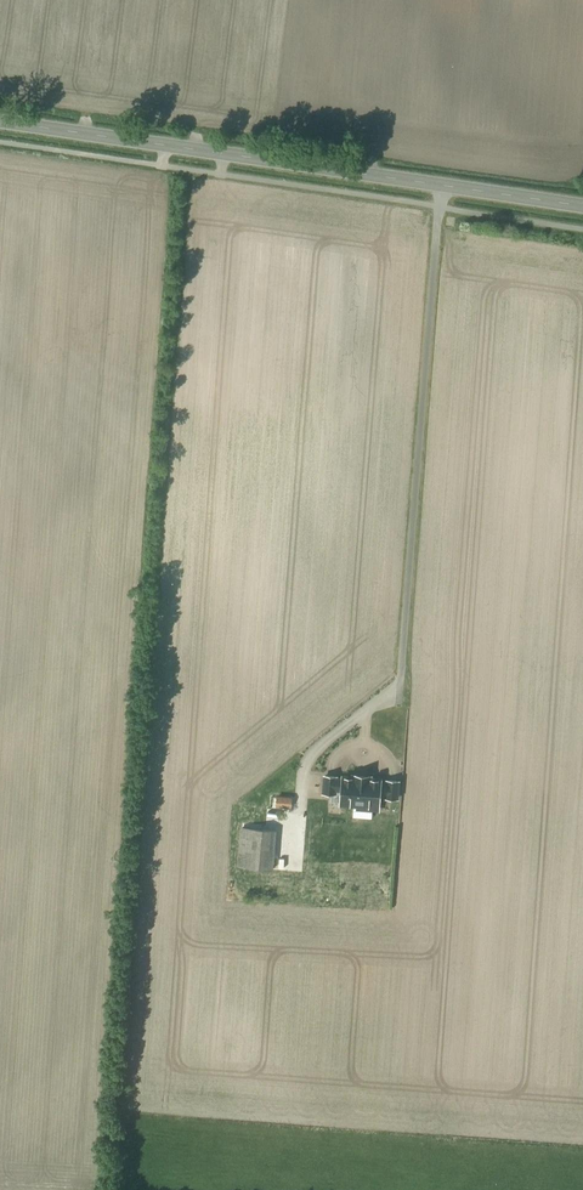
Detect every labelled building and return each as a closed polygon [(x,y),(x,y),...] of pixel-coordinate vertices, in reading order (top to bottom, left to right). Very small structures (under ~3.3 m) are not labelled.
[(354,775),(354,778),(343,777),(343,779),(336,778),(335,789),(342,790),(341,803),(367,805),(366,808),(379,809),(380,794),(386,795),(387,784),(380,783),(381,780),(370,779),(370,776),(354,775)] [(336,777),(325,776),(324,793),(335,793),(335,789),(336,778),(336,777)] [(399,781),(388,780),(387,784),(386,795),(386,797),(397,798),(399,781)] [(277,807),(245,805),(241,864),(273,866),(277,807)]
